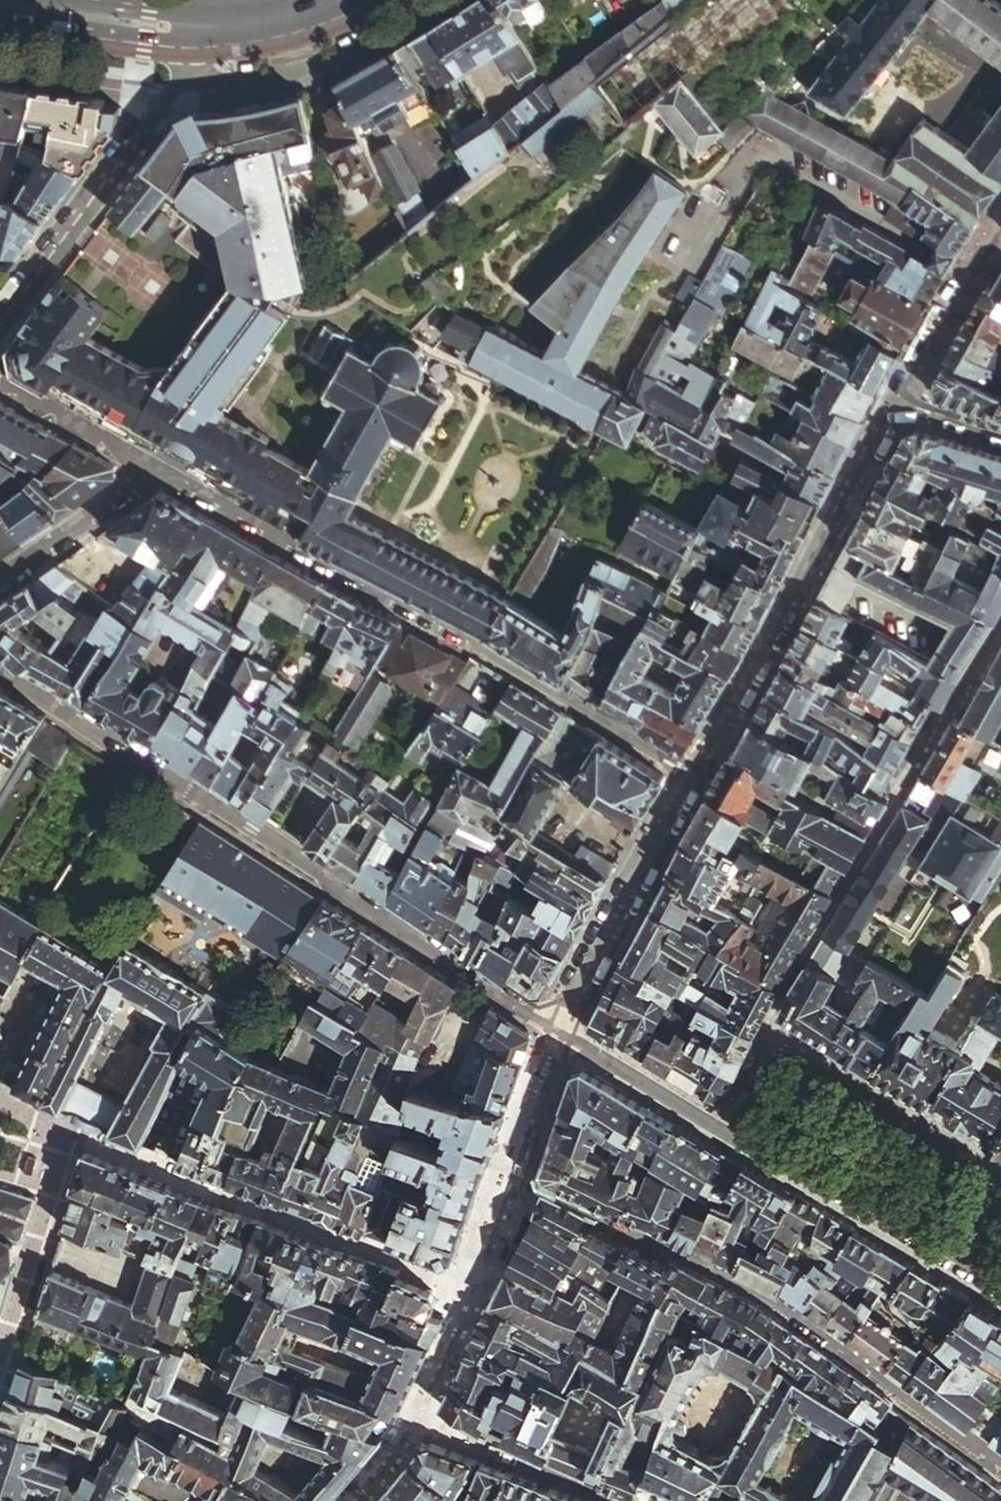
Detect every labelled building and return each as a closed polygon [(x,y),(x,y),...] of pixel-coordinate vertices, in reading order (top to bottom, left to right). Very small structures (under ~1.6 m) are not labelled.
[(556,105),(572,93),(558,76),(516,23),(497,0),(475,0),(432,27),(457,70),(491,52),(511,85),(513,87),(514,88),(516,88),(525,82),(531,92),(488,125),(502,148),(516,137),(522,132),(556,105)] [(516,23),(527,15),(520,6),(529,0),(497,0),(516,23)] [(643,104),(670,82),(677,76),(771,0),(683,0),(681,1),(640,36),(607,64),(584,83),(619,125),(624,120),(643,104)] [(640,36),(681,1),(680,0),(663,0),(643,16),(639,10),(626,18),(640,36)] [(825,35),(843,49),(807,93),(841,120),(924,17),(1000,62),(1000,6),(993,0),(862,0),(825,35)] [(593,47),(607,64),(640,36),(626,18),(613,26),(618,32),(593,47)] [(432,27),(409,41),(423,63),(435,82),(457,70),(432,27)] [(409,41),(393,50),(407,73),(423,63),(409,41)] [(572,93),(583,84),(584,83),(607,64),(593,47),(558,76),(572,93)] [(393,50),(334,84),(342,102),(351,125),(370,114),(379,128),(404,113),(395,98),(415,86),(407,73),(393,50)] [(710,137),(715,133),(670,82),(643,104),(689,155),(710,137)] [(7,130),(24,133),(38,89),(0,83),(0,152),(7,130)] [(564,114),(591,93),(583,84),(572,93),(556,105),(564,114)] [(24,133),(22,142),(30,146),(32,141),(40,145),(49,128),(56,131),(69,93),(38,89),(24,133)] [(1000,181),(1000,170),(969,148),(945,136),(919,121),(889,160),(770,96),(764,92),(736,116),(749,126),(816,163),(880,197),(877,203),(889,210),(896,213),(899,208),(910,188),(973,220),(989,198),(1000,181)] [(120,101),(69,93),(56,131),(95,149),(124,110),(120,101)] [(604,109),(591,93),(564,114),(556,105),(522,132),(526,138),(521,142),(536,162),(604,109)] [(281,175),(274,144),(308,137),(307,128),(301,94),(292,97),(283,100),(263,104),(252,105),(234,108),(217,110),(203,111),(190,111),(180,115),(159,143),(142,166),(181,194),(179,196),(217,227),(220,242),(231,281),(238,286),(269,303),(278,288),(307,282),(281,175)] [(351,125),(342,102),(322,110),(329,129),(320,133),(330,161),(331,161),(342,188),(353,184),(364,203),(379,196),(351,125)] [(969,148),(1000,170),(1000,104),(969,148)] [(465,124),(471,133),(487,122),(481,112),(465,124)] [(722,150),(749,126),(736,116),(723,127),(715,133),(710,137),(722,150)] [(452,148),(459,160),(468,174),(502,148),(488,125),(487,122),(471,133),(452,148)] [(41,153),(77,173),(95,149),(56,131),(49,128),(40,145),(32,141),(30,146),(32,148),(41,153)] [(526,138),(522,132),(516,137),(521,142),(526,138)] [(295,172),(314,168),(308,137),(274,144),(281,175),(295,172)] [(28,179),(60,197),(77,173),(41,153),(37,162),(31,172),(22,167),(27,157),(32,148),(30,146),(22,142),(14,170),(28,179)] [(389,146),(368,156),(388,200),(410,190),(389,146)] [(37,162),(41,153),(32,148),(27,157),(37,162)] [(391,212),(401,226),(468,174),(459,160),(391,212)] [(142,166),(110,209),(139,229),(152,212),(157,205),(165,195),(173,199),(177,194),(179,196),(181,194),(142,166)] [(23,188),(28,179),(14,170),(11,180),(23,188)] [(642,409),(621,397),(576,371),(639,263),(670,216),(665,213),(675,195),(680,198),(676,206),(711,226),(718,221),(724,209),(718,205),(697,194),(680,184),(656,170),(650,180),(633,201),(530,303),(561,327),(545,353),(489,321),(478,340),(473,348),(627,436),(629,432),(642,409)] [(6,197),(43,220),(60,197),(28,179),(23,188),(18,197),(7,191),(6,197)] [(709,187),(697,194),(718,205),(723,195),(709,187)] [(976,224),(973,220),(910,188),(899,208),(929,225),(921,238),(935,245),(926,260),(945,271),(955,255),(966,240),(976,224)] [(173,199),(169,203),(220,242),(217,227),(179,196),(177,194),(173,199)] [(18,253),(43,220),(6,197),(0,215),(0,250),(18,253)] [(824,252),(832,236),(841,219),(815,206),(798,239),(808,244),(824,252)] [(929,225),(899,208),(896,213),(889,210),(882,223),(918,244),(921,238),(929,225)] [(940,278),(945,271),(926,260),(864,230),(841,219),(832,236),(848,245),(848,246),(881,263),(875,276),(927,300),(937,283),(940,278)] [(912,326),(927,300),(875,276),(824,252),(808,244),(787,283),(808,294),(809,293),(818,276),(846,290),(841,299),(856,308),(852,316),(874,329),(869,336),(898,352),(912,326)] [(752,266),(721,249),(686,312),(650,377),(672,388),(704,331),(714,336),(752,266)] [(0,250),(0,271),(4,272),(18,253),(0,250)] [(665,330),(678,307),(666,300),(619,384),(590,367),(647,268),(639,263),(576,371),(621,397),(660,327),(665,330)] [(989,289),(1000,296),(1000,270),(996,278),(989,289)] [(889,369),(898,352),(869,336),(856,329),(850,341),(863,348),(856,361),(805,338),(820,310),(819,310),(775,287),(779,279),(771,274),(749,316),(743,328),(878,389),(889,369)] [(55,283),(74,297),(79,290),(60,276),(55,283)] [(238,286),(231,281),(222,294),(219,308),(195,342),(191,347),(178,354),(165,371),(150,372),(86,336),(95,324),(106,310),(79,290),(74,297),(55,283),(45,296),(5,349),(7,351),(13,370),(12,372),(46,391),(47,389),(52,383),(134,428),(140,432),(162,444),(191,460),(202,466),(212,471),(218,475),(217,478),(243,493),(241,498),(240,500),(271,517),(302,535),(313,508),(299,498),(307,482),(306,481),(312,470),(308,469),(305,467),(280,453),(264,444),(268,437),(246,425),(211,405),(238,383),(243,386),(262,361),(257,357),(287,313),(269,303),(238,286)] [(269,303),(287,313),(307,282),(278,288),(269,303)] [(989,289),(984,286),(982,290),(976,300),(1000,315),(1000,296),(989,289)] [(125,289),(125,302),(173,303),(173,290),(125,289)] [(976,300),(972,307),(963,322),(997,339),(999,336),(1000,338),(1000,315),(976,300)] [(478,340),(489,321),(458,303),(447,322),(478,340)] [(677,391),(672,388),(650,377),(686,312),(678,307),(665,330),(660,327),(621,397),(642,409),(643,406),(650,409),(665,417),(689,429),(702,404),(677,391)] [(733,322),(743,328),(749,316),(739,310),(733,322)] [(306,481),(307,482),(350,505),(355,495),(357,496),(360,493),(357,491),(366,477),(368,478),(369,475),(367,474),(375,460),(377,462),(379,458),(377,457),(384,444),(386,445),(389,441),(386,440),(393,428),(407,436),(406,437),(405,437),(405,438),(404,439),(404,440),(404,442),(404,443),(404,444),(405,445),(405,446),(408,447),(410,447),(413,446),(414,445),(415,443),(415,441),(418,442),(419,440),(421,441),(423,438),(421,437),(430,420),(433,421),(434,418),(433,417),(442,400),(444,401),(446,397),(444,396),(446,393),(443,391),(441,394),(438,392),(439,391),(438,387),(437,385),(436,384),(435,382),(433,382),(430,381),(428,381),(424,383),(424,384),(421,383),(422,382),(421,380),(420,380),(421,378),(423,379),(424,376),(422,375),(422,369),(421,366),(424,365),(423,362),(421,362),(419,358),(415,353),(417,351),(415,349),(413,350),(410,348),(407,346),(404,344),(404,342),(401,341),(400,343),(398,343),(393,343),(388,343),(388,342),(385,343),(385,345),(380,347),(376,351),(374,349),(371,352),(369,350),(369,349),(368,346),(367,344),(364,342),(363,341),(359,341),(357,342),(356,342),(354,343),(352,346),(350,345),(352,343),(348,341),(350,337),(323,321),(307,352),(333,367),(323,386),(321,384),(319,387),(322,388),(320,390),(322,391),(321,394),(322,395),(322,397),(323,398),(325,398),(327,399),(328,399),(330,398),(331,397),(332,395),(346,402),(339,413),(336,412),(334,415),(337,417),(330,431),(327,429),(325,432),(328,434),(320,447),(317,445),(315,449),(318,451),(310,465),(308,463),(305,467),(308,469),(312,470),(306,481)] [(961,326),(995,343),(997,339),(963,322),(961,326)] [(995,343),(961,326),(959,330),(951,344),(996,366),(1000,369),(1000,349),(994,346),(995,343)] [(870,404),(878,389),(743,328),(732,348),(797,373),(815,385),(812,393),(862,418),(870,404)] [(497,397),(509,377),(467,353),(434,335),(429,344),(464,360),(462,365),(494,383),(489,392),(497,397)] [(996,366),(951,344),(949,349),(942,361),(943,362),(986,384),(993,371),(996,366)] [(2,367),(12,372),(13,370),(7,351),(5,349),(0,357),(0,360),(2,367)] [(943,362),(940,368),(933,386),(936,395),(996,414),(1000,402),(1000,392),(999,391),(993,388),(986,384),(943,362)] [(692,364),(677,391),(702,404),(715,379),(716,377),(692,364)] [(996,366),(993,371),(1000,376),(1000,369),(996,366)] [(862,418),(812,393),(808,401),(796,395),(795,397),(785,391),(790,382),(770,373),(760,390),(791,406),(806,414),(851,439),(857,428),(862,418)] [(715,379),(702,404),(724,416),(733,400),(722,394),(720,388),(724,381),(719,379),(718,381),(715,379)] [(808,401),(812,393),(790,382),(785,391),(795,397),(796,395),(808,401)] [(47,389),(130,436),(134,428),(52,383),(47,389)] [(753,403),(736,394),(733,400),(749,408),(753,403)] [(741,424),(749,408),(733,400),(724,416),(741,424)] [(18,444),(30,450),(49,429),(0,402),(0,433),(18,444)] [(724,416),(702,404),(689,429),(712,441),(721,424),(725,426),(727,434),(790,467),(783,480),(820,499),(828,483),(834,472),(772,440),(741,424),(724,416)] [(843,456),(851,439),(806,414),(793,437),(777,429),(772,440),(834,472),(843,456)] [(712,441),(689,429),(665,417),(656,433),(651,442),(699,464),(702,458),(708,461),(712,452),(708,449),(712,441)] [(410,546),(507,596),(512,588),(395,527),(369,514),(366,502),(399,443),(405,445),(404,444),(404,443),(404,442),(404,440),(404,439),(405,438),(405,437),(406,437),(407,436),(393,428),(386,440),(389,441),(386,445),(384,444),(377,457),(379,458),(377,462),(375,460),(367,474),(369,475),(368,478),(366,477),(357,491),(360,493),(357,496),(355,495),(350,505),(346,512),(410,546)] [(17,465),(15,467),(45,485),(75,444),(49,429),(30,450),(17,465)] [(647,440),(651,442),(656,433),(652,431),(647,440)] [(162,444),(140,432),(136,439),(137,439),(138,440),(139,440),(140,440),(141,441),(142,441),(143,442),(144,442),(145,442),(146,443),(147,443),(147,444),(148,444),(149,444),(150,445),(151,445),(152,446),(153,446),(154,447),(155,447),(155,448),(185,464),(187,465),(188,466),(189,466),(190,467),(191,468),(192,468),(193,469),(194,469),(195,470),(196,471),(197,471),(198,472),(199,473),(200,473),(201,474),(202,475),(203,475),(204,476),(205,477),(206,478),(207,478),(208,479),(212,471),(202,466),(191,460),(162,444)] [(895,458),(971,495),(976,497),(977,495),(975,494),(976,492),(974,491),(977,485),(994,493),(989,504),(1000,510),(1000,457),(914,432),(906,434),(895,458)] [(18,444),(0,433),(0,443),(14,450),(18,444)] [(611,462),(623,442),(609,435),(596,455),(611,462)] [(112,465),(75,444),(45,485),(76,503),(114,475),(112,465)] [(723,447),(714,465),(733,475),(742,458),(723,447)] [(7,476),(15,467),(17,465),(0,455),(0,474),(1,473),(7,476)] [(971,495),(895,458),(893,456),(888,465),(879,482),(952,526),(955,528),(971,495)] [(817,506),(820,499),(783,480),(742,458),(733,475),(762,491),(749,513),(800,539),(803,534),(809,521),(817,506)] [(15,481),(23,485),(34,493),(40,497),(57,516),(67,507),(76,503),(45,485),(15,467),(7,476),(9,477),(7,482),(9,483),(12,485),(15,481)] [(9,483),(7,482),(9,477),(7,476),(1,473),(0,474),(0,491),(9,483)] [(217,478),(214,483),(241,498),(243,493),(217,478)] [(350,505),(307,482),(299,498),(313,508),(302,535),(301,537),(351,562),(434,604),(485,632),(507,596),(410,546),(346,512),(350,505)] [(943,544),(949,532),(952,526),(879,482),(876,488),(874,491),(866,508),(933,538),(943,544)] [(9,515),(28,537),(43,525),(57,516),(40,497),(34,493),(23,485),(0,504),(9,515)] [(154,591),(204,516),(175,500),(160,492),(106,530),(152,555),(135,580),(133,579),(123,595),(115,606),(135,619),(154,591)] [(699,532),(698,535),(703,537),(708,529),(716,533),(728,539),(731,532),(743,510),(746,504),(721,492),(699,532)] [(989,504),(976,497),(971,495),(955,528),(979,538),(978,539),(999,549),(997,553),(991,566),(1000,570),(1000,510),(989,504)] [(696,539),(698,535),(699,532),(648,505),(646,503),(640,514),(636,522),(689,551),(693,544),(696,539)] [(933,538),(866,508),(863,512),(855,527),(923,557),(933,538)] [(628,518),(636,522),(640,514),(633,510),(628,518)] [(794,551),(800,539),(749,513),(743,510),(731,532),(750,541),(746,549),(751,552),(755,544),(766,550),(767,549),(789,561),(794,551)] [(28,537),(9,515),(0,522),(0,557),(28,537)] [(257,581),(273,555),(257,546),(204,516),(154,591),(184,609),(217,560),(225,564),(257,581)] [(677,574),(689,551),(636,522),(623,545),(677,574)] [(848,541),(846,544),(874,558),(877,553),(897,563),(915,572),(923,557),(855,527),(853,532),(848,541)] [(708,529),(703,537),(708,540),(714,538),(716,533),(708,529)] [(661,604),(670,585),(597,556),(586,573),(572,612),(559,632),(520,608),(527,596),(539,573),(557,536),(548,531),(512,588),(507,596),(485,632),(525,657),(562,681),(596,623),(606,608),(619,586),(658,603),(661,604)] [(943,544),(932,562),(926,586),(961,604),(993,621),(1000,605),(1000,570),(991,566),(997,553),(949,532),(943,544)] [(943,544),(933,538),(923,557),(915,572),(911,578),(926,586),(932,562),(943,544)] [(705,544),(696,539),(693,544),(710,554),(721,560),(727,550),(712,542),(705,544)] [(768,604),(776,589),(740,570),(735,581),(730,579),(728,583),(702,569),(710,554),(693,544),(689,551),(677,574),(674,578),(687,585),(698,591),(758,624),(768,604)] [(783,573),(789,561),(767,549),(766,550),(755,544),(751,552),(746,560),(742,558),(735,554),(729,564),(740,570),(776,589),(783,573)] [(832,572),(817,600),(838,611),(857,576),(949,625),(961,604),(926,586),(911,578),(894,569),(874,558),(846,544),(832,572)] [(746,560),(751,552),(746,549),(742,558),(746,560)] [(735,554),(727,550),(721,560),(729,564),(735,554)] [(302,617),(321,582),(295,568),(273,555),(257,581),(250,592),(273,605),(272,608),(276,611),(280,605),(302,617)] [(217,560),(184,609),(192,613),(225,564),(217,560)] [(894,569),(911,578),(915,572),(897,563),(894,569)] [(86,587),(57,564),(47,572),(35,580),(31,584),(79,605),(90,590),(86,587)] [(687,585),(674,578),(670,585),(661,604),(673,611),(687,585)] [(333,641),(354,600),(337,591),(321,582),(302,617),(299,622),(311,629),(320,613),(330,618),(321,635),(333,641)] [(19,664),(39,643),(12,623),(31,609),(62,629),(79,605),(31,584),(28,583),(0,602),(0,646),(19,664)] [(644,627),(658,603),(619,586),(606,608),(643,627),(644,627)] [(100,619),(110,603),(90,590),(79,605),(100,619)] [(81,700),(123,724),(141,695),(123,685),(164,621),(206,644),(196,660),(212,670),(229,682),(240,663),(223,653),(227,645),(239,651),(243,643),(226,633),(192,613),(184,609),(154,591),(135,619),(81,700)] [(751,635),(758,624),(698,591),(694,599),(716,610),(706,628),(744,648),(751,635)] [(267,615),(272,608),(273,605),(250,592),(244,602),(267,615)] [(371,665),(377,656),(395,625),(397,621),(372,609),(354,600),(333,641),(321,663),(331,669),(337,659),(342,662),(346,655),(359,662),(356,668),(354,666),(346,680),(359,687),(371,665)] [(838,611),(817,600),(813,607),(809,614),(803,625),(841,646),(845,638),(838,635),(848,616),(838,611)] [(243,643),(249,647),(259,629),(265,620),(267,615),(244,602),(226,633),(243,643)] [(55,685),(81,700),(135,619),(115,606),(110,603),(100,619),(93,630),(91,629),(75,654),(53,643),(49,648),(71,660),(55,685)] [(738,657),(744,648),(706,628),(673,611),(661,604),(658,603),(644,627),(730,671),(738,657)] [(959,676),(993,621),(961,604),(949,625),(944,633),(930,661),(959,676)] [(259,629),(286,644),(292,635),(265,620),(259,629)] [(596,623),(562,681),(577,691),(596,704),(599,700),(613,676),(620,665),(606,657),(599,652),(608,636),(616,641),(630,649),(633,643),(624,638),(596,623)] [(441,692),(449,681),(462,662),(430,644),(395,625),(377,656),(441,692)] [(796,638),(792,645),(822,663),(828,654),(835,658),(841,646),(803,625),(800,630),(796,638)] [(644,627),(643,627),(638,635),(633,643),(630,649),(620,665),(613,676),(653,698),(681,713),(698,722),(716,692),(730,671),(644,627)] [(624,638),(633,643),(638,635),(629,630),(624,638)] [(873,630),(864,649),(862,652),(878,663),(882,666),(893,673),(900,663),(915,672),(919,668),(920,667),(925,658),(906,648),(873,630)] [(599,652),(606,657),(616,641),(608,636),(599,652)] [(841,646),(859,656),(862,652),(864,649),(845,638),(841,646)] [(19,664),(55,685),(71,660),(49,648),(39,643),(19,664)] [(782,662),(781,664),(819,685),(850,703),(860,686),(847,678),(822,663),(792,645),(789,650),(782,662)] [(822,663),(847,678),(859,656),(841,646),(835,658),(828,654),(822,663)] [(960,721),(982,733),(989,737),(1000,716),(1000,647),(960,721)] [(847,678),(860,686),(864,688),(871,676),(874,671),(878,663),(862,652),(859,656),(847,678)] [(255,699),(271,671),(273,668),(246,653),(240,663),(229,682),(255,699)] [(941,705),(959,676),(930,661),(925,658),(920,667),(919,668),(926,673),(916,688),(933,700),(941,705)] [(230,742),(241,723),(255,699),(229,682),(212,670),(196,660),(180,688),(175,696),(187,704),(199,683),(223,699),(211,720),(207,726),(230,742)] [(882,666),(878,663),(874,671),(878,673),(882,666)] [(769,686),(767,690),(804,712),(809,703),(819,685),(781,664),(777,672),(769,686)] [(388,676),(371,665),(359,687),(353,697),(376,710),(390,686),(388,676)] [(209,781),(241,802),(296,712),(298,708),(278,697),(287,681),(271,671),(255,699),(241,723),(263,736),(255,751),(252,749),(249,750),(244,758),(241,756),(238,760),(225,752),(209,781)] [(613,676),(599,700),(618,710),(639,722),(653,698),(613,676)] [(864,688),(921,722),(933,700),(916,688),(910,699),(902,694),(871,676),(864,688)] [(149,739),(175,696),(180,688),(161,678),(158,684),(149,682),(141,695),(123,724),(149,739)] [(450,785),(440,803),(478,824),(481,818),(491,823),(498,811),(533,753),(559,711),(542,700),(509,680),(494,706),(526,725),(522,732),(496,785),(462,764),(460,767),(450,785)] [(476,697),(449,681),(441,692),(408,740),(426,753),(431,745),(460,767),(462,764),(488,717),(471,706),(476,697)] [(910,699),(916,688),(908,683),(902,694),(910,699)] [(850,703),(819,685),(809,703),(871,739),(882,721),(850,703)] [(882,721),(912,738),(921,722),(864,688),(860,686),(850,703),(882,721)] [(26,746),(42,719),(45,714),(0,688),(0,731),(26,746)] [(753,717),(752,718),(882,793),(897,765),(867,748),(804,712),(767,690),(763,696),(762,699),(753,717)] [(148,741),(167,753),(188,718),(181,713),(187,704),(175,696),(149,739),(148,741)] [(357,741),(376,710),(353,697),(335,728),(357,741)] [(653,698),(639,722),(637,725),(652,735),(680,751),(685,742),(689,736),(673,726),(681,713),(653,698)] [(526,725),(494,706),(491,713),(522,732),(526,725)] [(167,753),(185,765),(207,726),(211,720),(194,709),(188,718),(167,753)] [(570,717),(559,711),(533,753),(564,771),(569,774),(588,785),(593,775),(644,807),(664,775),(631,755),(599,735),(581,764),(556,750),(562,740),(560,735),(570,717)] [(304,780),(306,778),(325,745),(313,738),(304,752),(296,748),(312,721),(296,712),(241,802),(264,817),(265,815),(295,774),(304,780)] [(698,722),(681,713),(673,726),(689,736),(694,728),(698,722)] [(982,733),(960,721),(953,717),(929,758),(920,772),(938,782),(958,793),(964,783),(968,775),(963,772),(970,760),(967,758),(982,733)] [(743,736),(737,746),(792,778),(799,782),(809,765),(835,779),(825,797),(840,805),(865,820),(871,809),(878,813),(888,796),(882,793),(752,718),(751,721),(743,736)] [(867,748),(897,765),(912,738),(882,721),(871,739),(867,748)] [(47,722),(32,749),(57,765),(63,754),(72,738),(47,722)] [(185,765),(209,781),(225,752),(230,742),(207,726),(185,765)] [(989,737),(982,733),(967,758),(970,760),(1000,778),(1000,744),(989,737)] [(327,857),(345,831),(359,810),(373,790),(381,779),(386,772),(371,763),(368,764),(363,771),(339,756),(343,748),(344,747),(343,746),(343,744),(330,736),(325,745),(306,778),(336,798),(317,826),(312,823),(311,822),(309,823),(307,824),(298,839),(327,857)] [(792,778),(737,746),(735,745),(724,763),(705,795),(746,817),(760,825),(767,829),(776,813),(750,797),(757,786),(778,799),(784,789),(792,778)] [(504,815),(530,830),(564,771),(533,753),(498,811),(504,815)] [(938,782),(920,772),(908,793),(925,803),(938,782)] [(295,774),(265,815),(279,824),(304,780),(295,774)] [(634,824),(644,807),(593,775),(588,785),(569,774),(565,780),(613,810),(608,818),(621,826),(625,818),(634,824)] [(381,779),(373,790),(396,805),(418,820),(434,794),(411,780),(402,793),(381,779)] [(949,811),(958,793),(938,782),(925,803),(918,815),(927,821),(938,828),(949,811)] [(958,793),(962,795),(997,815),(1000,808),(1000,795),(995,792),(992,798),(964,783),(958,793)] [(844,871),(872,824),(865,820),(840,805),(831,817),(828,815),(831,810),(817,801),(812,805),(784,789),(778,799),(783,801),(776,813),(767,829),(814,854),(827,862),(841,869),(844,871)] [(353,877),(354,876),(396,805),(373,790),(359,810),(373,819),(359,841),(345,831),(327,857),(325,859),(353,877)] [(746,817),(705,795),(698,808),(686,830),(682,839),(722,860),(726,852),(736,857),(742,845),(733,840),(743,823),(746,817)] [(428,825),(465,847),(471,851),(479,856),(483,850),(488,841),(494,833),(478,824),(440,803),(428,825)] [(199,819),(176,804),(166,820),(190,835),(199,819)] [(396,805),(354,876),(380,893),(394,866),(378,857),(390,836),(405,845),(418,820),(396,805)] [(884,833),(878,842),(904,857),(927,821),(918,815),(901,805),(884,833)] [(865,820),(872,824),(878,813),(871,809),(865,820)] [(1000,868),(1000,841),(949,811),(938,828),(918,860),(982,899),(997,874),(1000,868)] [(605,874),(571,854),(530,830),(504,815),(494,833),(513,844),(521,849),(528,837),(543,846),(537,858),(595,891),(601,881),(605,874)] [(760,825),(746,817),(743,823),(757,830),(760,825)] [(225,836),(199,819),(190,835),(162,880),(284,957),(322,899),(265,862),(225,836)] [(428,825),(387,898),(428,925),(452,875),(457,864),(465,847),(428,825)] [(513,844),(494,833),(488,841),(508,853),(513,844)] [(722,860),(682,839),(674,855),(666,870),(670,873),(714,900),(735,867),(749,875),(750,876),(762,856),(742,845),(736,857),(726,852),(722,860)] [(578,842),(571,854),(605,874),(612,862),(578,842)] [(904,857),(878,842),(861,870),(857,877),(882,893),(904,857)] [(591,898),(595,891),(537,858),(521,849),(513,844),(508,853),(521,860),(516,870),(517,870),(530,878),(585,909),(591,898)] [(465,847),(457,864),(463,867),(471,851),(465,847)] [(466,883),(447,938),(464,949),(487,909),(476,904),(481,896),(469,889),(483,868),(495,875),(501,861),(483,850),(479,856),(467,879),(466,883)] [(827,862),(814,854),(806,867),(820,874),(827,862)] [(721,948),(776,983),(797,948),(831,894),(828,892),(813,884),(800,877),(762,856),(750,876),(758,881),(788,899),(771,927),(767,932),(763,930),(758,939),(756,942),(747,937),(753,924),(748,921),(737,914),(719,947),(721,948)] [(517,870),(516,870),(501,861),(495,875),(491,884),(499,888),(506,890),(517,870)] [(828,892),(841,869),(827,862),(820,874),(813,884),(828,892)] [(489,882),(491,884),(495,875),(483,868),(469,889),(481,896),(489,882)] [(664,884),(653,905),(702,936),(719,947),(737,914),(714,900),(670,873),(664,884)] [(428,925),(447,938),(466,883),(452,875),(428,925)] [(750,893),(758,881),(750,876),(749,875),(741,888),(750,893)] [(580,918),(585,909),(530,878),(526,883),(530,885),(528,889),(534,892),(530,899),(538,904),(536,909),(573,931),(580,918)] [(476,904),(487,909),(499,888),(491,884),(489,882),(481,896),(476,904)] [(852,885),(822,933),(848,948),(878,900),(852,885)] [(569,939),(573,931),(536,909),(509,893),(499,915),(500,916),(515,924),(529,932),(562,950),(569,939)] [(750,893),(737,914),(748,921),(761,899),(750,893)] [(342,912),(322,899),(284,957),(283,959),(327,987),(337,970),(343,960),(364,924),(364,923),(344,910),(342,912)] [(13,983),(26,961),(46,927),(37,922),(32,919),(0,900),(0,975),(13,983)] [(702,936),(653,905),(648,914),(639,932),(661,946),(671,947),(690,958),(702,936)] [(491,937),(500,916),(499,915),(487,909),(464,949),(482,960),(491,937)] [(557,959),(562,950),(529,932),(523,944),(509,937),(515,924),(500,916),(491,937),(517,952),(550,972),(557,959)] [(369,928),(364,924),(343,960),(363,973),(383,937),(374,931),(369,928)] [(46,927),(26,961),(68,985),(25,1068),(13,1061),(0,1078),(0,1081),(15,1089),(41,1102),(111,965),(46,927)] [(635,939),(625,958),(676,986),(684,971),(665,960),(666,958),(664,957),(657,953),(661,946),(639,932),(635,939)] [(822,933),(815,945),(833,956),(836,951),(853,961),(857,953),(848,948),(822,933)] [(684,971),(676,986),(700,1000),(753,1029),(764,1006),(776,983),(721,948),(719,947),(702,936),(690,958),(684,971)] [(403,950),(383,937),(363,973),(365,974),(383,985),(387,977),(403,950)] [(517,952),(491,937),(482,960),(504,975),(517,952)] [(171,1080),(197,1026),(228,1044),(246,1017),(124,944),(111,965),(41,1102),(60,1111),(109,1133),(141,1148),(157,1109),(171,1080)] [(778,1013),(830,1043),(846,1016),(825,1004),(820,1001),(824,993),(833,975),(851,985),(862,966),(853,961),(836,951),(833,956),(815,945),(792,983),(778,1013)] [(458,986),(403,950),(387,977),(419,996),(407,1021),(427,1033),(433,1036),(458,986)] [(545,981),(550,972),(517,952),(504,975),(531,993),(540,991),(545,981)] [(862,966),(866,959),(857,953),(853,961),(862,966)] [(830,1043),(870,1066),(887,1039),(869,1028),(887,1003),(883,1000),(888,994),(908,1008),(920,990),(882,963),(868,955),(866,959),(862,966),(851,985),(862,990),(846,1016),(830,1043)] [(676,986),(625,958),(622,956),(619,962),(613,975),(666,1003),(671,994),(676,986)] [(363,973),(343,960),(337,970),(358,985),(365,974),(363,973)] [(870,1066),(927,1101),(954,1057),(959,1050),(925,1030),(933,1017),(941,1004),(960,972),(944,963),(925,993),(920,990),(908,1008),(887,1039),(870,1066)] [(651,1027),(666,1003),(613,975),(610,981),(604,994),(601,1001),(630,1016),(651,1027)] [(292,1006),(305,1014),(315,997),(292,982),(286,993),(296,999),(292,1006)] [(9,991),(2,987),(0,990),(0,1007),(9,991)] [(326,988),(319,1000),(342,1015),(349,1002),(326,988)] [(1000,994),(995,991),(978,1018),(998,1030),(1000,1031),(1000,995),(1000,994)] [(820,1001),(825,1004),(829,996),(824,993),(820,1001)] [(305,1080),(273,1067),(272,1070),(259,1097),(274,1103),(298,1114),(276,1158),(266,1154),(262,1163),(249,1158),(236,1187),(281,1204),(298,1167),(327,1103),(352,1114),(356,1116),(383,1046),(360,1032),(362,1028),(342,1015),(319,1000),(315,997),(305,1014),(302,1019),(346,1047),(328,1089),(320,1086),(320,1083),(307,1078),(305,1080)] [(349,1002),(342,1015),(362,1028),(369,1011),(350,999),(349,1002)] [(743,1050),(753,1029),(700,1000),(696,1008),(691,1016),(690,1019),(692,1020),(695,1021),(696,1022),(743,1050)] [(630,1016),(601,1001),(596,1010),(586,1028),(615,1044),(618,1039),(630,1016)] [(407,1021),(374,1002),(369,1011),(362,1028),(360,1032),(383,1046),(356,1116),(371,1123),(359,1148),(355,1146),(354,1148),(388,1163),(391,1157),(399,1133),(415,1087),(421,1069),(417,1066),(427,1033),(407,1021)] [(524,1031),(489,1007),(473,1039),(523,1058),(526,1049),(531,1036),(524,1031)] [(653,1027),(651,1027),(630,1016),(618,1039),(651,1058),(664,1034),(673,1025),(677,1021),(682,1015),(673,1011),(653,1027)] [(959,1050),(954,1057),(976,1070),(991,1043),(998,1030),(978,1018),(959,1050)] [(651,1058),(669,1067),(685,1040),(696,1022),(695,1021),(692,1020),(688,1027),(677,1021),(673,1025),(678,1028),(672,1038),(664,1034),(651,1058)] [(735,1069),(743,1050),(696,1022),(685,1040),(734,1070),(735,1069)] [(195,1130),(216,1139),(253,1058),(228,1044),(197,1026),(171,1080),(172,1081),(192,1090),(207,1097),(195,1130)] [(523,1058),(473,1039),(451,1084),(461,1088),(458,1095),(507,1103),(511,1092),(523,1058)] [(685,1040),(669,1067),(668,1069),(717,1100),(734,1070),(685,1040)] [(927,1101),(984,1134),(1000,1105),(1000,1084),(976,1070),(954,1057),(927,1101)] [(216,1139),(205,1175),(236,1187),(249,1158),(274,1103),(259,1097),(272,1070),(273,1067),(253,1058),(216,1139)] [(566,1091),(562,1102),(635,1140),(649,1108),(583,1069),(572,1071),(571,1073),(566,1091)] [(192,1090),(172,1081),(170,1085),(171,1089),(186,1096),(190,1095),(192,1090)] [(415,1087),(399,1133),(486,1164),(492,1149),(507,1103),(458,1095),(447,1093),(415,1087)] [(635,1140),(562,1102),(558,1112),(550,1136),(584,1152),(592,1131),(615,1143),(607,1163),(611,1165),(622,1170),(631,1149),(635,1140)] [(984,1134),(1000,1144),(1000,1105),(984,1134)] [(673,1122),(649,1108),(635,1140),(631,1149),(635,1152),(648,1159),(673,1122)] [(281,1204),(333,1225),(346,1199),(345,1198),(349,1189),(340,1185),(353,1160),(349,1159),(354,1148),(355,1146),(359,1148),(371,1123),(356,1116),(352,1114),(349,1120),(330,1111),(304,1165),(306,1166),(304,1170),(298,1167),(281,1204)] [(674,1175),(697,1137),(673,1122),(648,1159),(674,1175)] [(183,1151),(177,1164),(205,1175),(216,1139),(195,1130),(187,1152),(183,1151)] [(399,1133),(391,1157),(433,1172),(433,1179),(428,1191),(449,1199),(447,1205),(469,1214),(478,1188),(486,1164),(399,1133)] [(584,1152),(550,1136),(548,1141),(544,1155),(615,1187),(619,1176),(622,1170),(611,1165),(607,1163),(584,1152)] [(674,1175),(699,1190),(722,1152),(697,1137),(674,1175)] [(361,1230),(385,1239),(402,1194),(396,1191),(378,1184),(381,1177),(388,1163),(354,1148),(349,1159),(353,1160),(340,1185),(349,1189),(345,1198),(346,1199),(333,1225),(358,1236),(361,1230)] [(631,1149),(622,1170),(633,1174),(638,1160),(633,1156),(635,1152),(631,1149)] [(716,1187),(725,1192),(729,1194),(745,1166),(722,1152),(699,1190),(710,1197),(716,1187)] [(70,1189),(74,1190),(114,1203),(121,1206),(134,1173),(102,1161),(83,1154),(70,1189)] [(569,1191),(605,1208),(615,1187),(544,1155),(542,1159),(539,1169),(544,1178),(569,1191)] [(663,1179),(669,1182),(674,1175),(648,1159),(645,1169),(663,1179)] [(733,1208),(755,1218),(775,1185),(745,1166),(729,1194),(736,1198),(734,1202),(736,1203),(733,1208)] [(682,1189),(669,1182),(663,1179),(645,1169),(637,1188),(636,1192),(626,1217),(645,1226),(657,1197),(670,1203),(672,1201),(674,1201),(676,1201),(682,1189)] [(167,1188),(134,1173),(121,1206),(129,1209),(125,1221),(128,1222),(151,1229),(167,1188)] [(695,1197),(699,1190),(674,1175),(669,1182),(682,1189),(688,1193),(695,1197)] [(605,1208),(626,1217),(636,1192),(627,1188),(624,1186),(626,1181),(625,1179),(624,1178),(619,1176),(615,1187),(605,1208)] [(399,1184),(381,1177),(378,1184),(396,1191),(399,1184)] [(37,1196),(0,1185),(0,1310),(37,1196)] [(775,1225),(792,1196),(775,1185),(755,1218),(763,1222),(758,1230),(768,1236),(775,1225)] [(719,1203),(725,1192),(716,1187),(710,1197),(708,1200),(716,1205),(718,1204),(719,1203)] [(202,1202),(167,1188),(151,1229),(158,1232),(170,1237),(169,1240),(184,1246),(176,1265),(172,1277),(189,1284),(191,1279),(189,1278),(198,1257),(218,1208),(202,1202)] [(74,1190),(62,1229),(101,1242),(109,1216),(114,1203),(74,1190)] [(423,1202),(402,1194),(385,1239),(442,1261),(452,1259),(457,1246),(469,1214),(447,1205),(449,1199),(428,1191),(426,1196),(430,1205),(429,1209),(421,1206),(423,1202)] [(538,1200),(532,1214),(583,1243),(590,1228),(594,1220),(542,1192),(538,1200)] [(701,1214),(706,1204),(695,1197),(688,1193),(681,1209),(668,1236),(692,1247),(706,1217),(701,1214)] [(775,1225),(795,1236),(814,1204),(794,1193),(792,1196),(775,1225)] [(645,1226),(668,1236),(681,1209),(670,1203),(657,1197),(645,1226)] [(720,1207),(716,1205),(708,1200),(706,1204),(710,1206),(719,1210),(720,1207)] [(824,1251),(837,1257),(853,1231),(855,1228),(814,1204),(795,1236),(823,1251),(824,1251)] [(121,1206),(116,1218),(125,1221),(129,1209),(121,1206)] [(715,1259),(735,1214),(720,1207),(719,1210),(710,1206),(706,1217),(692,1247),(715,1259)] [(227,1211),(218,1208),(198,1257),(209,1262),(225,1227),(221,1225),(227,1211)] [(221,1225),(225,1227),(231,1213),(227,1211),(221,1225)] [(583,1243),(532,1214),(524,1211),(522,1216),(518,1225),(576,1258),(583,1243)] [(231,1213),(225,1227),(209,1262),(200,1284),(212,1289),(211,1291),(223,1296),(228,1286),(258,1222),(231,1212),(231,1213)] [(736,1269),(745,1248),(748,1242),(742,1239),(737,1236),(744,1219),(735,1214),(715,1259),(736,1269)] [(120,1247),(148,1257),(176,1265),(184,1246),(169,1240),(170,1237),(158,1232),(154,1243),(147,1240),(151,1229),(128,1222),(120,1247)] [(283,1233),(258,1222),(228,1286),(239,1290),(256,1298),(263,1282),(283,1233)] [(748,1242),(750,1236),(755,1225),(752,1223),(749,1222),(742,1239),(748,1242)] [(516,1231),(512,1242),(569,1273),(576,1258),(518,1225),(516,1231)] [(625,1246),(590,1228),(583,1243),(599,1251),(618,1260),(625,1246)] [(860,1274),(881,1247),(853,1231),(837,1257),(845,1262),(841,1267),(852,1275),(855,1270),(860,1274)] [(308,1242),(283,1233),(263,1282),(289,1291),(308,1242)] [(780,1291),(792,1261),(783,1255),(792,1240),(779,1233),(772,1246),(770,1250),(762,1246),(760,1249),(757,1254),(745,1248),(736,1269),(780,1291)] [(756,1246),(759,1240),(750,1236),(748,1242),(745,1248),(757,1254),(760,1249),(756,1246)] [(811,1272),(817,1264),(824,1251),(823,1251),(795,1236),(792,1240),(783,1255),(792,1261),(811,1272)] [(308,1242),(289,1291),(294,1292),(304,1296),(309,1284),(324,1247),(308,1242)] [(569,1273),(512,1242),(508,1252),(504,1262),(508,1263),(505,1270),(582,1305),(585,1299),(592,1285),(589,1283),(579,1278),(569,1273)] [(665,1265),(625,1246),(618,1260),(614,1269),(625,1275),(649,1287),(655,1289),(665,1265)] [(352,1256),(324,1247),(309,1284),(334,1293),(337,1294),(352,1256)] [(888,1289),(910,1264),(881,1247),(860,1274),(875,1283),(888,1289)] [(614,1269),(618,1260),(599,1251),(591,1267),(596,1270),(600,1272),(604,1265),(614,1269)] [(826,1269),(836,1275),(841,1267),(845,1262),(837,1257),(824,1251),(817,1264),(811,1272),(792,1261),(780,1291),(801,1305),(826,1269)] [(352,1299),(366,1261),(352,1256),(337,1294),(352,1299)] [(44,1287),(35,1314),(142,1351),(145,1344),(156,1317),(172,1277),(176,1265),(148,1257),(133,1302),(48,1272),(44,1287)] [(665,1265),(655,1289),(668,1296),(682,1265),(668,1258),(665,1265)] [(371,1294),(382,1266),(366,1261),(352,1299),(367,1304),(371,1294)] [(919,1310),(940,1284),(940,1282),(910,1264),(888,1289),(897,1296),(891,1306),(898,1317),(915,1329),(921,1322),(926,1315),(919,1310)] [(589,1283),(592,1285),(615,1296),(625,1275),(614,1269),(604,1265),(600,1272),(596,1270),(589,1283)] [(708,1279),(682,1265),(668,1296),(692,1309),(708,1279)] [(397,1271),(382,1266),(371,1294),(386,1298),(395,1276),(397,1271)] [(843,1297),(845,1293),(830,1284),(836,1275),(826,1269),(801,1305),(824,1321),(843,1297)] [(504,1272),(501,1279),(549,1302),(577,1315),(582,1305),(505,1270),(504,1272)] [(848,1289),(857,1278),(860,1274),(855,1270),(852,1275),(844,1287),(848,1289)] [(884,1294),(888,1289),(875,1283),(860,1274),(857,1278),(872,1287),(857,1305),(843,1297),(824,1321),(847,1338),(884,1294)] [(386,1298),(430,1311),(433,1305),(435,1299),(430,1290),(395,1276),(386,1298)] [(189,1284),(172,1277),(156,1317),(175,1325),(176,1325),(185,1301),(183,1300),(189,1284)] [(495,1290),(491,1299),(538,1325),(549,1302),(501,1279),(495,1290)] [(731,1291),(708,1279),(692,1309),(688,1318),(695,1322),(702,1309),(711,1314),(705,1327),(708,1329),(714,1332),(731,1291)] [(263,1282),(256,1298),(235,1351),(268,1365),(294,1292),(289,1291),(263,1282)] [(334,1293),(309,1284),(304,1296),(336,1308),(338,1303),(331,1300),(334,1293)] [(941,1336),(944,1332),(968,1301),(940,1284),(919,1310),(926,1315),(921,1322),(932,1329),(941,1336)] [(576,1329),(595,1339),(601,1327),(615,1296),(592,1285),(585,1299),(582,1305),(577,1315),(582,1318),(576,1329)] [(228,1286),(223,1296),(234,1301),(239,1290),(228,1286)] [(595,1339),(589,1352),(653,1383),(678,1337),(688,1318),(692,1309),(668,1296),(655,1289),(649,1287),(618,1350),(595,1339)] [(731,1291),(714,1332),(732,1342),(740,1329),(754,1304),(731,1291)] [(304,1296),(294,1292),(268,1365),(275,1367),(299,1376),(328,1387),(336,1367),(321,1361),(290,1348),(298,1326),(344,1345),(345,1342),(378,1355),(369,1377),(359,1399),(392,1412),(396,1414),(411,1380),(427,1341),(361,1317),(336,1308),(304,1296)] [(386,1298),(371,1294),(367,1304),(361,1317),(427,1341),(430,1342),(435,1330),(442,1315),(430,1311),(386,1298)] [(847,1338),(886,1366),(906,1340),(892,1330),(892,1329),(893,1329),(894,1329),(895,1328),(895,1327),(895,1326),(895,1324),(894,1323),(893,1322),(892,1321),(891,1320),(889,1319),(888,1319),(887,1319),(886,1320),(885,1321),(884,1323),(885,1324),(873,1316),(889,1297),(884,1294),(847,1338)] [(535,1368),(546,1373),(566,1383),(583,1349),(538,1325),(491,1299),(489,1299),(486,1305),(480,1319),(513,1336),(512,1339),(524,1345),(535,1368)] [(980,1350),(999,1319),(968,1300),(968,1301),(944,1332),(961,1343),(963,1339),(976,1348),(980,1350)] [(549,1302),(538,1325),(583,1349),(589,1352),(595,1339),(576,1329),(582,1318),(577,1315),(549,1302)] [(780,1322),(754,1304),(740,1329),(746,1333),(757,1339),(753,1344),(750,1351),(759,1356),(780,1322)] [(196,1334),(200,1321),(188,1316),(183,1328),(196,1334)] [(175,1325),(156,1317),(145,1344),(164,1351),(175,1325)] [(503,1368),(540,1386),(546,1373),(535,1368),(524,1345),(512,1339),(513,1336),(480,1319),(478,1322),(471,1337),(466,1348),(467,1349),(503,1368)] [(997,1380),(1000,1374),(1000,1320),(999,1319),(980,1350),(976,1348),(967,1362),(995,1383),(997,1380)] [(759,1356),(766,1360),(769,1361),(780,1367),(782,1365),(785,1368),(788,1363),(790,1360),(805,1338),(780,1322),(759,1356)] [(714,1332),(708,1329),(698,1347),(678,1337),(653,1383),(642,1404),(674,1419),(675,1420),(702,1373),(705,1374),(706,1372),(722,1370),(724,1371),(725,1370),(756,1387),(755,1390),(757,1391),(758,1393),(758,1396),(759,1398),(759,1400),(758,1402),(760,1403),(768,1388),(755,1380),(766,1360),(759,1356),(750,1351),(732,1342),(714,1332)] [(740,1329),(732,1342),(750,1351),(753,1344),(743,1338),(746,1333),(740,1329)] [(934,1345),(941,1336),(932,1329),(925,1338),(934,1345)] [(886,1366),(907,1382),(934,1345),(925,1338),(914,1330),(906,1340),(886,1366)] [(934,1345),(907,1382),(927,1396),(961,1343),(944,1332),(941,1336),(934,1345)] [(805,1338),(790,1360),(795,1363),(804,1369),(798,1377),(807,1382),(826,1353),(805,1338)] [(966,1424),(979,1405),(995,1383),(967,1362),(976,1348),(963,1339),(961,1343),(927,1396),(966,1424)] [(142,1351),(122,1403),(167,1420),(175,1398),(164,1393),(178,1357),(164,1351),(145,1344),(142,1351)] [(226,1346),(214,1375),(237,1384),(265,1395),(288,1404),(293,1391),(269,1381),(275,1367),(268,1365),(235,1351),(226,1346)] [(465,1356),(460,1368),(494,1389),(503,1368),(467,1349),(465,1356)] [(574,1387),(607,1403),(635,1418),(642,1404),(653,1383),(589,1352),(583,1349),(566,1383),(574,1387)] [(23,1352),(19,1365),(39,1372),(43,1360),(23,1352)] [(826,1353),(807,1382),(829,1398),(832,1393),(848,1368),(826,1353)] [(328,1387),(359,1399),(369,1377),(322,1358),(321,1361),(336,1367),(328,1387)] [(766,1360),(755,1380),(768,1388),(780,1367),(769,1361),(766,1360)] [(788,1363),(785,1368),(790,1371),(795,1363),(790,1360),(788,1363)] [(19,1365),(10,1392),(105,1430),(110,1433),(114,1426),(113,1425),(122,1403),(39,1372),(19,1365)] [(882,1434),(874,1429),(859,1419),(851,1413),(843,1407),(829,1398),(807,1382),(798,1377),(790,1371),(785,1368),(782,1365),(780,1367),(768,1388),(760,1403),(757,1409),(735,1446),(734,1448),(753,1460),(754,1458),(764,1465),(798,1407),(850,1438),(813,1500),(842,1500),(882,1434)] [(454,1374),(449,1386),(486,1406),(494,1389),(460,1368),(458,1367),(454,1374)] [(494,1389),(486,1406),(482,1415),(486,1416),(490,1407),(511,1414),(524,1420),(540,1386),(503,1368),(494,1389)] [(868,1384),(848,1368),(832,1393),(846,1402),(843,1407),(851,1413),(868,1384)] [(524,1420),(552,1432),(574,1387),(566,1383),(546,1373),(540,1386),(524,1420)] [(390,1417),(392,1412),(359,1399),(328,1387),(299,1376),(293,1391),(288,1404),(291,1405),(323,1416),(382,1436),(384,1431),(390,1417)] [(225,1416),(175,1398),(167,1420),(227,1443),(236,1420),(281,1432),(291,1405),(288,1404),(265,1395),(237,1384),(225,1416)] [(868,1384),(851,1413),(859,1419),(862,1415),(876,1425),(887,1406),(890,1401),(868,1384)] [(486,1406),(449,1386),(446,1393),(440,1405),(480,1429),(484,1420),(481,1419),(482,1415),(486,1406)] [(832,1393),(829,1398),(843,1407),(846,1402),(832,1393)] [(40,1444),(63,1454),(58,1464),(71,1473),(80,1459),(87,1463),(91,1454),(100,1437),(6,1396),(0,1420),(0,1425),(1,1425),(40,1444)] [(735,1446),(757,1409),(746,1402),(743,1403),(723,1437),(724,1440),(735,1446)] [(167,1420),(122,1403),(113,1425),(114,1426),(169,1451),(276,1500),(322,1500),(338,1484),(364,1456),(320,1443),(281,1432),(236,1420),(227,1443),(167,1420)] [(555,1434),(544,1458),(547,1459),(601,1480),(635,1418),(607,1403),(585,1446),(555,1434)] [(642,1404),(635,1418),(601,1480),(635,1495),(674,1419),(642,1404)] [(979,1405),(966,1424),(1000,1449),(1000,1420),(979,1405)] [(876,1425),(874,1429),(882,1434),(842,1500),(993,1500),(1000,1489),(1000,1486),(944,1446),(887,1406),(876,1425)] [(505,1427),(500,1438),(544,1458),(555,1434),(552,1432),(524,1420),(511,1414),(505,1427)] [(874,1429),(876,1425),(862,1415),(859,1419),(874,1429)] [(382,1437),(382,1436),(323,1416),(321,1422),(327,1424),(320,1443),(364,1456),(375,1445),(382,1437)] [(635,1495),(659,1500),(703,1500),(716,1480),(721,1471),(732,1451),(730,1450),(729,1452),(713,1456),(712,1455),(711,1456),(679,1441),(679,1440),(679,1439),(676,1436),(675,1435),(675,1433),(674,1431),(674,1429),(674,1427),(675,1424),(675,1422),(676,1420),(675,1420),(674,1419),(635,1495)] [(678,1421),(675,1422),(675,1424),(674,1427),(674,1429),(674,1431),(675,1433),(675,1435),(676,1436),(679,1439),(682,1438),(686,1432),(684,1425),(678,1421)] [(61,1492),(71,1473),(58,1464),(55,1471),(32,1459),(40,1444),(1,1425),(0,1427),(0,1462),(57,1498),(61,1492)] [(126,1464),(156,1477),(157,1474),(169,1451),(114,1426),(110,1433),(98,1457),(91,1454),(87,1463),(80,1459),(71,1473),(61,1492),(75,1500),(107,1500),(126,1464)] [(417,1448),(410,1461),(452,1492),(475,1459),(431,1443),(424,1443),(421,1441),(417,1448)] [(732,1451),(721,1471),(736,1480),(741,1483),(750,1487),(757,1476),(764,1465),(754,1458),(753,1460),(734,1448),(732,1451)] [(169,1451),(157,1474),(206,1496),(206,1499),(210,1500),(276,1500),(169,1451)] [(396,1483),(425,1500),(464,1500),(462,1500),(452,1492),(410,1461),(405,1469),(396,1483)] [(8,1500),(75,1500),(61,1492),(57,1498),(0,1462),(0,1496),(8,1500)] [(464,1500),(491,1500),(505,1471),(481,1462),(462,1500),(464,1500)] [(551,1488),(505,1471),(491,1500),(545,1500),(551,1488)] [(703,1500),(799,1500),(757,1476),(750,1487),(741,1483),(736,1491),(732,1488),(716,1480),(703,1500)] [(736,1480),(732,1488),(736,1491),(741,1483),(736,1480)] [(396,1483),(388,1490),(376,1500),(425,1500),(396,1483)] [(575,1496),(551,1488),(545,1500),(586,1500),(575,1496)]
